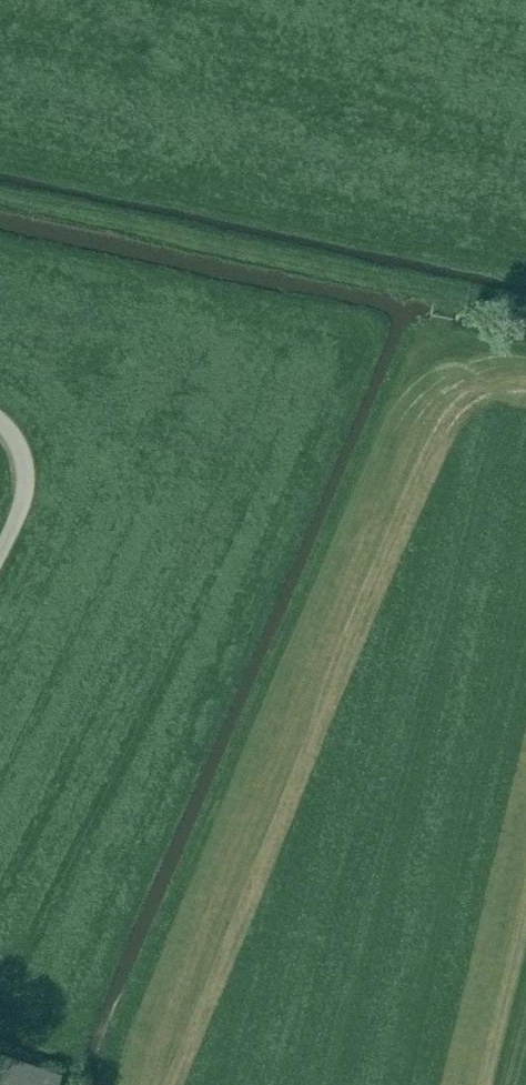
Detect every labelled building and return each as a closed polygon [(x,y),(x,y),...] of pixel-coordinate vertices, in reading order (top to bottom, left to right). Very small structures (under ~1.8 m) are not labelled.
[(62,1074),(0,1053),(0,1084),(58,1084),(62,1074)]
